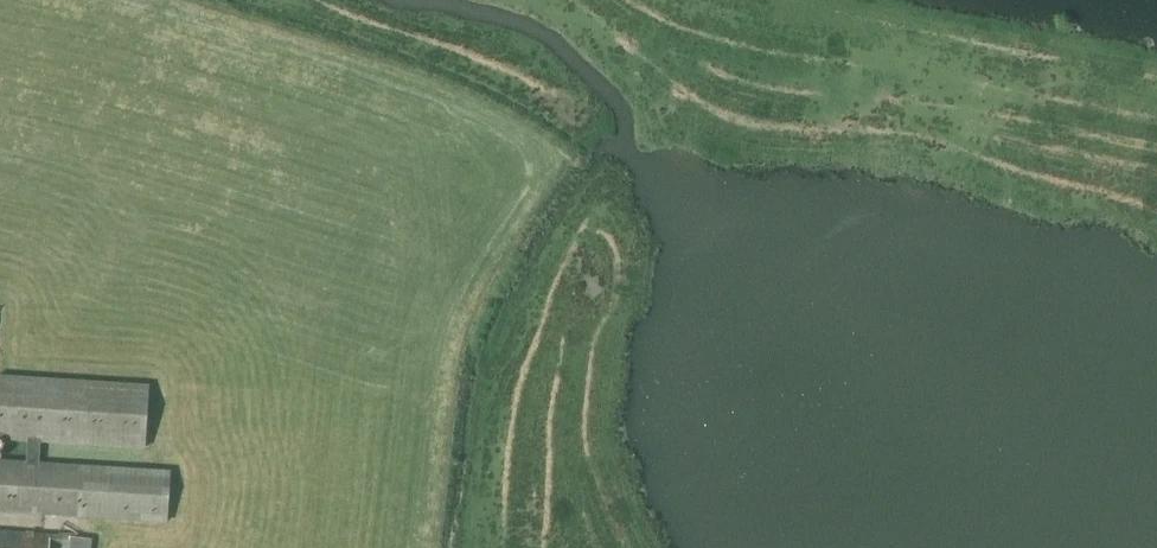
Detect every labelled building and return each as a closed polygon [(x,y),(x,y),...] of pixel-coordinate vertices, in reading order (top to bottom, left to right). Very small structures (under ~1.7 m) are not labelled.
[(148,387),(0,378),(0,440),(27,442),(25,464),(0,462),(0,513),(166,524),(169,475),(39,465),(40,443),(144,450),(148,387)] [(93,540),(49,535),(0,532),(0,547),(92,547),(93,540)]
